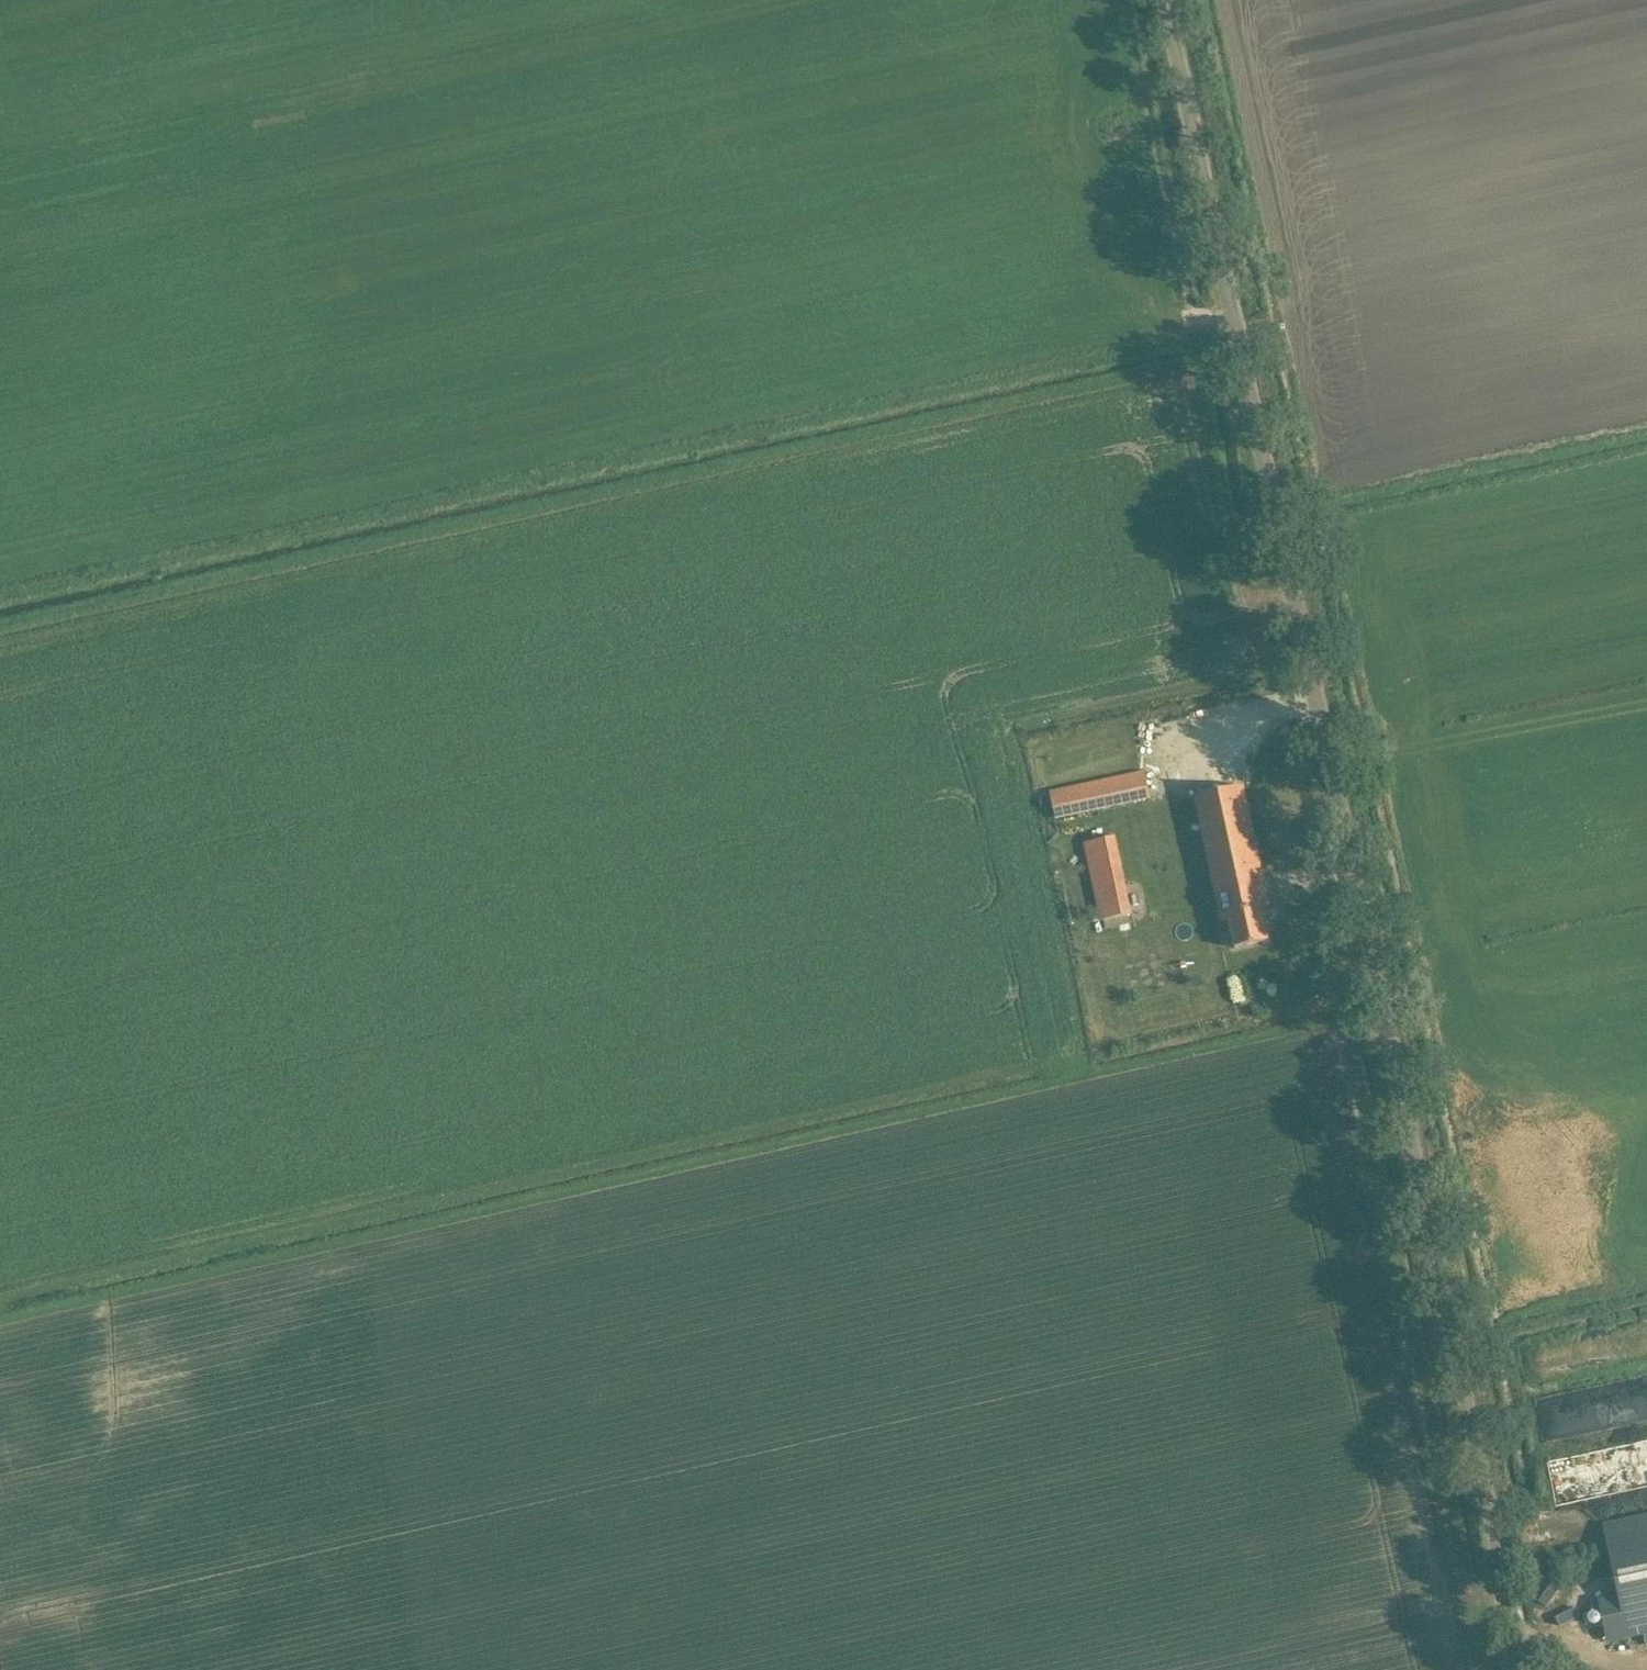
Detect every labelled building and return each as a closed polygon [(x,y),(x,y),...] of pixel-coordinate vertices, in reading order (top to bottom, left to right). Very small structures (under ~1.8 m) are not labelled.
[(1051,792),(1057,820),(1152,799),(1145,771),(1051,792)] [(1229,920),(1235,948),(1269,941),(1262,908),(1268,906),(1243,787),(1195,797),(1222,922),(1229,920)] [(1119,852),(1116,838),(1084,844),(1088,858),(1119,852)] [(1130,924),(1128,915),(1105,920),(1105,921),(1107,929),(1130,924)] [(1624,1521),(1603,1526),(1618,1596),(1598,1601),(1607,1640),(1646,1631),(1646,1516),(1624,1521)]
